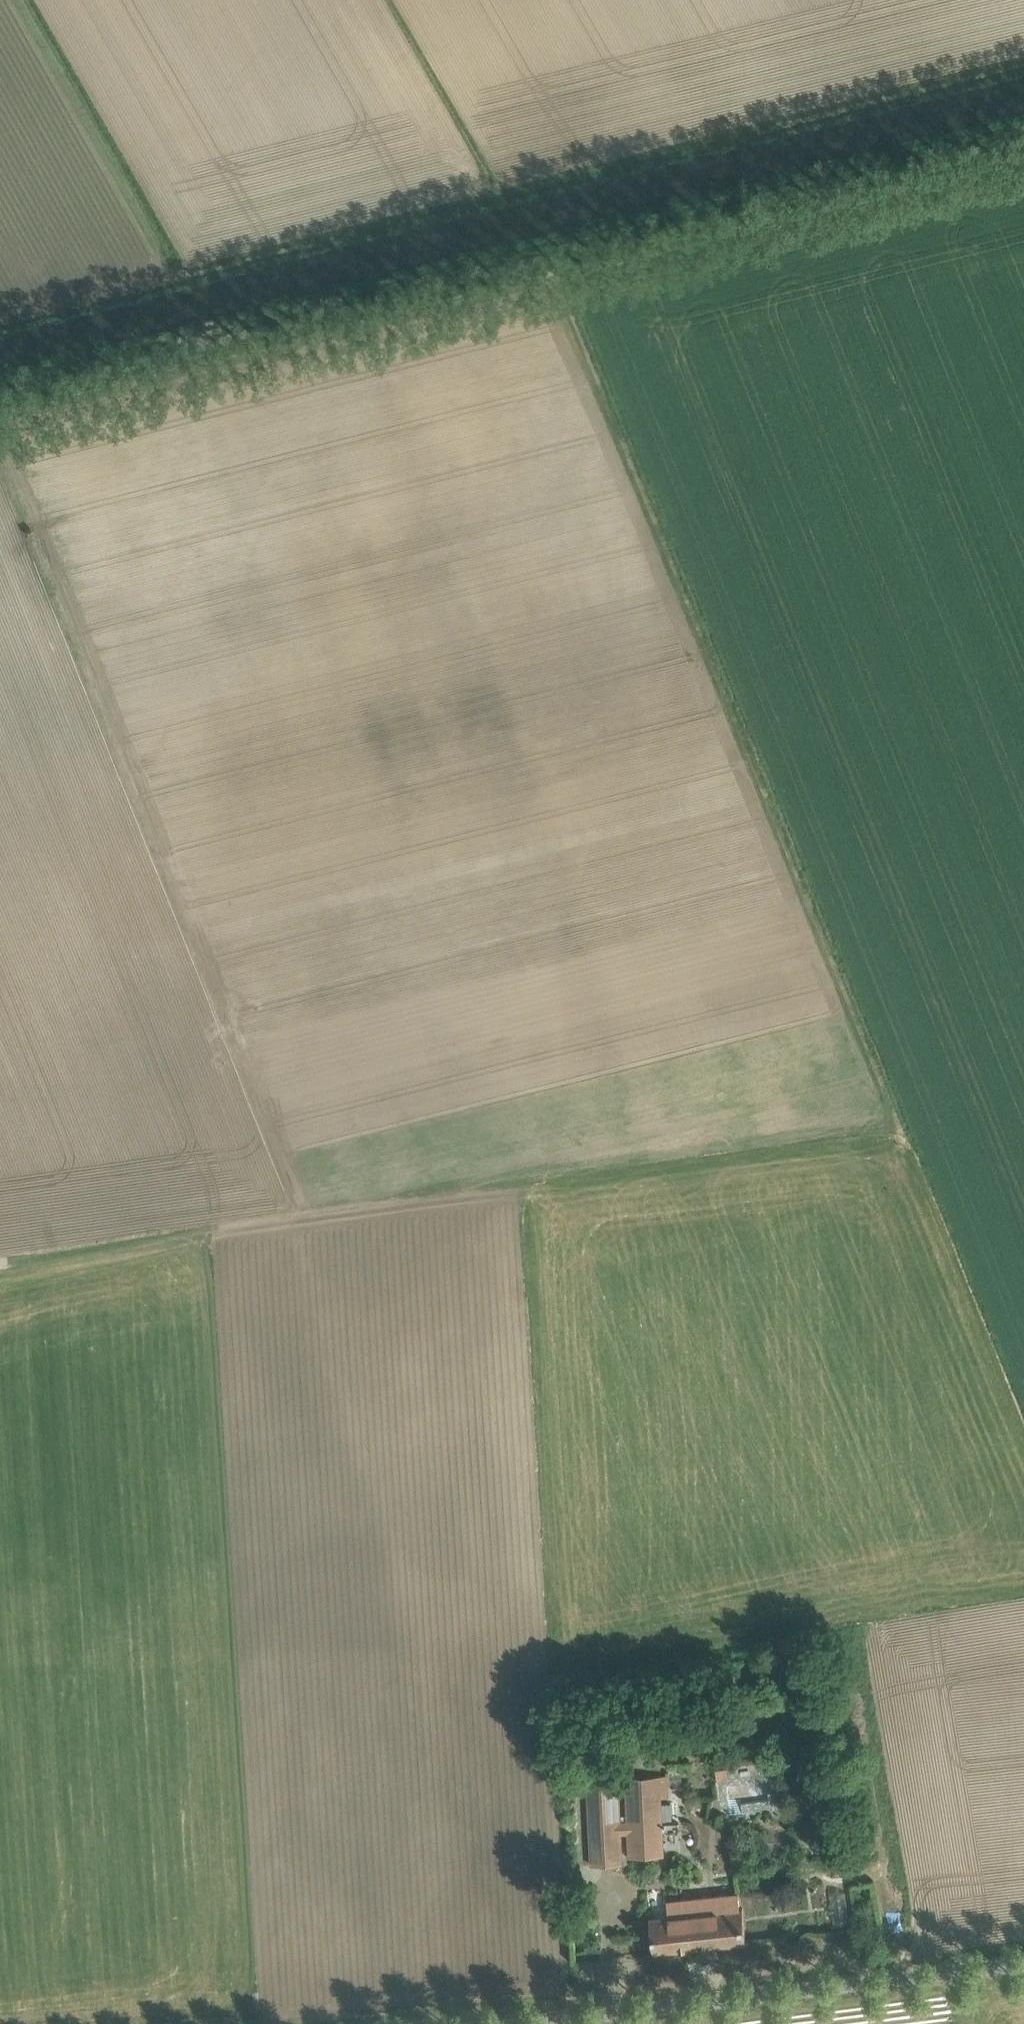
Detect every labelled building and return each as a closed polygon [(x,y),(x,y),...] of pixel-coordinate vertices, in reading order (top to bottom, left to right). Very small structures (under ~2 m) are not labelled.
[(626,1776),(628,1820),(620,1820),(618,1785),(588,1786),(592,1864),(622,1863),(621,1833),(629,1833),(630,1856),(664,1854),(661,1796),(670,1796),(669,1774),(626,1776)] [(650,1918),(654,1950),(746,1940),(741,1892),(665,1900),(667,1916),(650,1918)]
